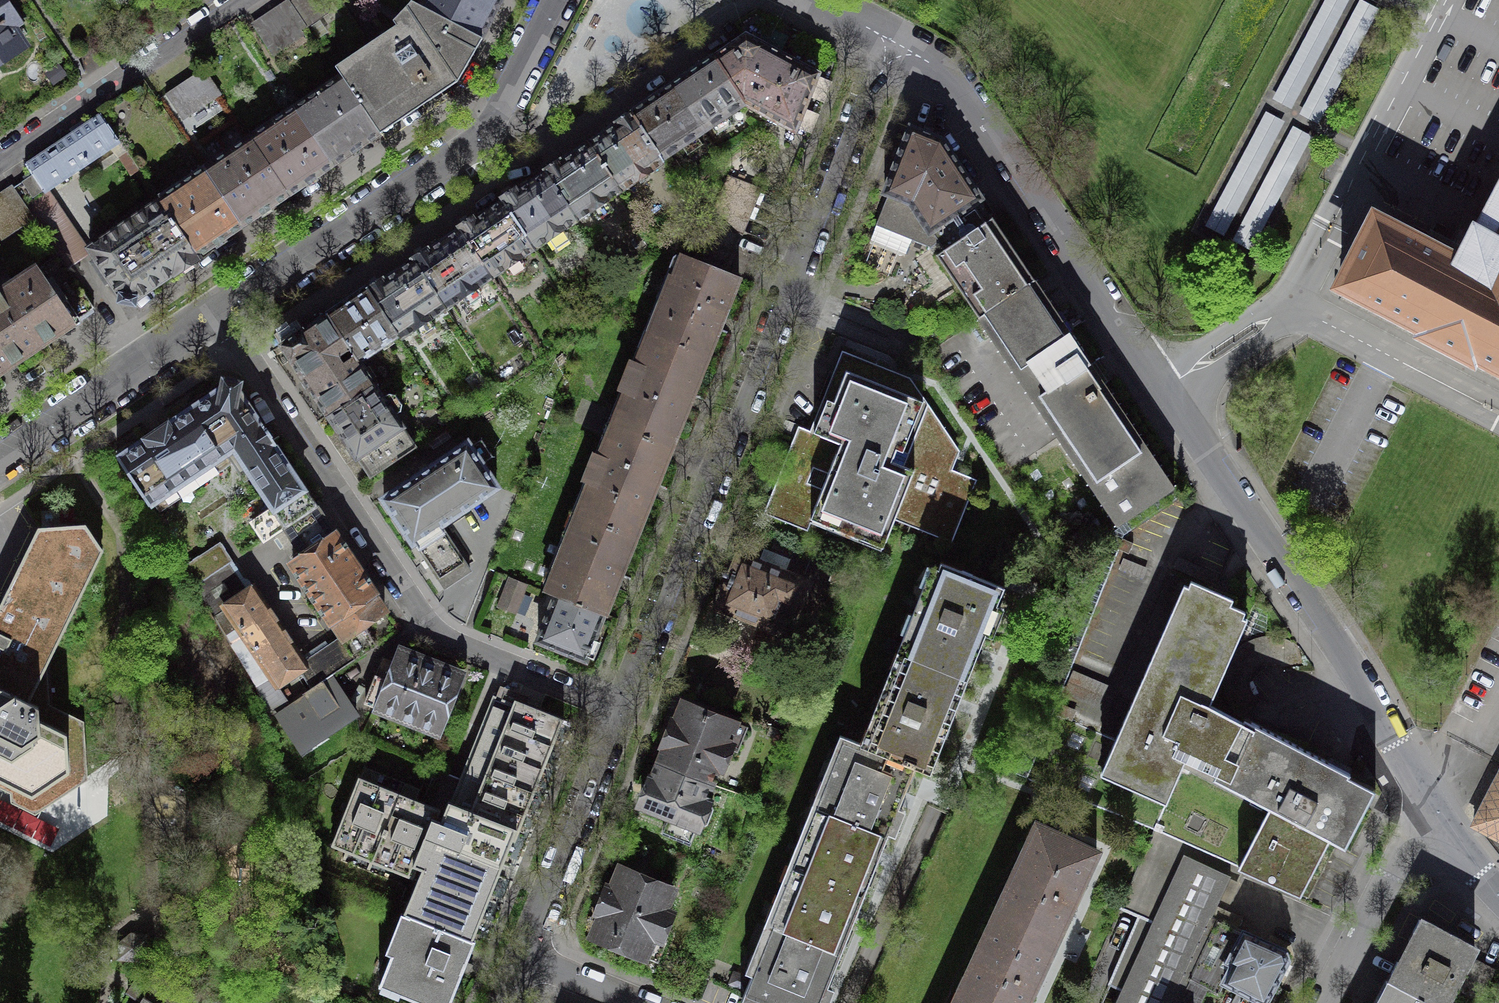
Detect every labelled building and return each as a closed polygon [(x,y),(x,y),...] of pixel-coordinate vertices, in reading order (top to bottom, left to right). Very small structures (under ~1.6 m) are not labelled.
[(324,0),(294,0),(291,2),(307,26),(331,11),(324,0)] [(420,6),(482,38),(502,0),(423,0),(420,6)] [(1197,0),(1163,0),(1191,13),(1197,0)] [(1273,101),(1292,111),(1351,0),(1327,0),(1273,101)] [(272,15),(254,27),(273,56),(286,47),(283,42),(307,26),(291,2),(272,15)] [(1361,2),(1301,116),(1320,126),(1380,12),(1361,2)] [(482,38),(420,6),(412,16),(384,34),(335,67),(341,76),(379,134),(381,133),(457,81),(482,38)] [(15,46),(14,44),(23,38),(11,19),(9,20),(0,7),(0,56),(15,46)] [(746,35),(714,57),(746,105),(795,133),(819,74),(773,49),(746,35)] [(78,81),(49,36),(0,69),(0,106),(12,125),(69,87),(78,81)] [(744,104),(746,105),(714,57),(685,76),(684,75),(678,80),(672,84),(703,131),(744,104)] [(185,81),(166,94),(183,119),(220,94),(204,69),(185,81)] [(341,76),(295,107),(334,165),(339,161),(379,134),(341,76)] [(703,131),(672,84),(665,88),(659,92),(660,93),(631,112),(662,159),(703,131)] [(295,107),(249,137),(288,195),(327,169),(334,165),(295,107)] [(662,159),(631,112),(623,117),(615,123),(617,126),(589,143),(621,191),(664,162),(662,159)] [(98,115),(25,164),(32,175),(22,182),(13,188),(30,214),(31,214),(53,199),(47,189),(65,177),(101,153),(119,141),(101,113),(98,115)] [(1266,114),(1205,228),(1224,238),(1285,124),(1266,114)] [(926,134),(910,128),(885,194),(888,196),(876,226),(931,248),(938,242),(932,232),(981,200),(943,140),(926,134)] [(1294,128),(1233,243),(1252,253),(1313,138),(1294,128)] [(249,137),(203,168),(242,226),(249,221),(288,195),(249,137)] [(621,191),(589,143),(561,162),(559,159),(551,164),(543,169),(577,219),(621,191)] [(235,231),(242,226),(203,168),(159,198),(161,201),(160,202),(196,256),(235,231)] [(577,219),(543,169),(542,170),(544,173),(518,190),(516,187),(508,193),(500,198),(534,248),(577,219)] [(729,177),(710,221),(740,233),(749,211),(758,189),(729,177)] [(1339,287),(1345,290),(1346,289),(1352,292),(1354,291),(1363,296),(1363,298),(1370,302),(1372,301),(1381,305),(1382,308),(1389,311),(1391,311),(1400,315),(1401,317),(1407,321),(1410,320),(1418,325),(1419,327),(1426,331),(1424,334),(1472,360),(1474,356),(1481,359),(1483,358),(1492,363),(1492,365),(1498,369),(1498,182),(1457,262),(1417,241),(1415,242),(1406,237),(1405,235),(1399,231),(1396,232),(1388,227),(1387,225),(1381,222),(1382,221),(1375,217),(1372,224),(1373,224),(1371,228),(1372,230),(1367,239),(1365,240),(1361,247),(1362,249),(1358,258),(1355,259),(1352,265),(1352,268),(1348,276),(1346,277),(1343,281),(1342,280),(1339,287)] [(13,188),(0,197),(0,239),(32,218),(30,214),(13,188)] [(534,248),(500,198),(499,199),(501,202),(475,219),(473,216),(465,222),(458,227),(491,277),(504,268),(508,274),(516,275),(523,270),(525,263),(521,257),(534,248)] [(53,199),(31,214),(58,254),(65,265),(80,256),(66,235),(70,232),(74,229),(53,199)] [(938,242),(945,251),(937,256),(978,318),(1035,281),(1034,280),(987,208),(981,200),(932,232),(938,242)] [(197,257),(196,256),(160,202),(106,238),(105,237),(89,248),(96,257),(89,262),(105,286),(112,282),(121,295),(120,301),(133,304),(134,298),(139,295),(139,294),(150,286),(150,287),(160,280),(171,272),(172,272),(174,271),(174,272),(178,270),(177,269),(185,264),(193,258),(193,259),(197,257)] [(740,233),(710,221),(699,248),(729,260),(734,246),(740,233)] [(491,277),(458,227),(456,227),(458,230),(429,250),(427,247),(419,253),(411,257),(445,308),(491,277)] [(729,260),(699,248),(694,261),(723,273),(729,260)] [(58,254),(3,291),(39,345),(66,327),(94,308),(65,265),(58,254)] [(445,308),(411,257),(411,258),(412,261),(384,280),(382,277),(374,282),(366,288),(398,335),(400,338),(413,329),(420,340),(439,327),(432,316),(445,308)] [(675,274),(652,332),(707,355),(718,329),(720,329),(722,323),(725,317),(723,316),(738,279),(723,273),(694,261),(691,260),(684,277),(675,274)] [(1035,280),(1035,281),(978,318),(978,319),(1024,388),(1117,527),(1175,488),(1105,383),(1099,387),(1098,386),(1106,381),(1100,372),(1095,364),(1087,370),(1086,368),(1091,365),(1081,351),(1069,333),(1070,332),(1035,280)] [(398,335),(366,288),(333,310),(327,314),(358,361),(359,361),(398,335)] [(3,291),(0,293),(0,371),(12,363),(39,345),(3,291)] [(375,385),(359,361),(358,361),(327,314),(290,338),(281,345),(304,380),(328,416),(374,385),(375,385)] [(632,362),(608,422),(670,447),(686,407),(688,408),(690,401),(693,395),(691,395),(707,355),(652,332),(639,365),(632,362)] [(798,437),(772,504),(773,504),(811,519),(811,520),(812,520),(815,512),(885,540),(886,540),(897,512),(952,534),(951,535),(952,535),(974,481),(951,472),(951,473),(943,470),(952,447),(908,381),(844,356),(814,433),(824,437),(822,442),(820,446),(819,445),(818,447),(799,439),(800,438),(798,437)] [(263,539),(314,505),(275,445),(276,444),(269,433),(261,422),(260,423),(238,391),(239,388),(223,385),(222,388),(155,432),(117,457),(150,506),(234,450),(264,496),(244,509),(253,522),(252,522),(263,539)] [(383,398),(374,385),(328,416),(353,453),(356,458),(358,457),(372,477),(415,448),(402,427),(403,427),(395,415),(401,411),(402,404),(395,395),(388,393),(383,398)] [(591,484),(579,514),(634,537),(650,497),(652,498),(654,491),(657,485),(655,484),(670,447),(608,422),(584,481),(591,484)] [(425,470),(383,499),(413,543),(415,542),(429,565),(434,574),(440,583),(441,582),(445,588),(470,571),(440,525),(497,487),(467,442),(425,470)] [(314,505),(263,539),(264,541),(285,527),(304,556),(293,563),(293,564),(335,536),(331,530),(314,505)] [(634,537),(579,514),(547,592),(555,596),(603,615),(614,587),(616,588),(618,582),(621,575),(619,575),(634,537)] [(84,721),(50,705),(47,668),(46,667),(103,550),(86,524),(38,527),(0,605),(0,780),(51,805),(88,780),(84,721)] [(330,620),(372,591),(354,564),(335,536),(293,564),(330,620)] [(246,594),(236,580),(226,565),(232,561),(221,542),(184,566),(255,683),(268,718),(276,713),(289,704),(275,683),(299,667),(301,667),(300,665),(250,591),(246,594)] [(730,581),(720,606),(772,627),(773,625),(784,630),(804,582),(783,574),(789,559),(765,550),(762,557),(759,564),(740,557),(730,581)] [(941,563),(905,655),(968,680),(977,656),(1004,588),(941,563)] [(849,575),(838,570),(836,576),(833,582),(845,586),(849,575)] [(526,584),(511,578),(500,606),(507,609),(515,612),(526,584)] [(1176,603),(1101,774),(1162,801),(1170,783),(1174,785),(1186,758),(1209,706),(1241,633),(1237,631),(1245,611),(1223,602),(1226,596),(1208,589),(1191,581),(1181,605),(1176,603)] [(375,596),(372,591),(330,620),(342,637),(341,638),(356,659),(375,647),(362,626),(385,611),(375,596)] [(595,635),(603,615),(555,596),(553,603),(538,640),(586,660),(596,635),(595,635)] [(301,667),(299,667),(313,688),(331,676),(356,659),(341,638),(321,651),(300,665),(301,667)] [(958,704),(968,680),(905,655),(868,746),(847,738),(931,772),(958,704)] [(382,701),(421,717),(418,723),(436,730),(456,681),(428,670),(399,659),(392,677),(378,671),(366,702),(380,707),(382,701)] [(344,695),(331,676),(313,688),(289,704),(276,713),(302,751),(356,715),(344,695)] [(514,704),(494,697),(451,803),(449,802),(441,823),(437,821),(438,819),(436,818),(439,810),(359,778),(339,828),(351,832),(344,849),(412,876),(417,865),(423,868),(404,913),(475,941),(475,940),(472,938),(501,866),(512,838),(515,839),(563,720),(515,701),(514,704)] [(660,763),(710,783),(717,766),(721,768),(730,747),(736,749),(745,728),(734,724),(684,703),(676,723),(674,722),(669,734),(664,745),(666,746),(660,763)] [(1242,723),(1209,706),(1186,758),(1216,774),(1213,779),(1270,808),(1238,869),(1300,896),(1330,839),(1345,847),(1375,790),(1348,776),(1349,774),(1337,767),(1245,719),(1242,723)] [(819,808),(888,836),(903,797),(915,767),(931,773),(931,772),(847,738),(819,808)] [(704,800),(710,783),(660,763),(653,780),(651,779),(646,791),(641,804),(670,815),(663,831),(690,842),(696,826),(698,827),(698,825),(701,826),(707,824),(712,810),(710,804),(707,803),(708,801),(704,800)] [(1467,829),(1484,839),(1498,846),(1498,768),(1467,829)] [(0,780),(0,787),(9,792),(10,803),(35,815),(51,805),(0,780)] [(888,836),(819,808),(795,866),(864,894),(879,858),(888,836)] [(1037,826),(998,909),(1057,936),(1076,894),(1096,851),(1037,824),(1036,826),(1037,826)] [(1206,990),(1187,981),(1216,921),(1210,918),(1229,877),(1185,857),(1153,925),(1138,918),(1107,984),(1114,988),(1120,991),(1114,1002),(1200,1002),(1206,990)] [(855,917),(864,894),(795,866),(772,925),(841,953),(855,917)] [(602,914),(593,935),(658,962),(667,940),(661,937),(671,913),(664,910),(673,889),(621,868),(612,889),(608,888),(603,900),(598,912),(602,914)] [(1057,936),(998,909),(960,992),(983,1002),(1026,1002),(1037,978),(1057,936)] [(475,941),(404,913),(408,915),(393,953),(392,952),(379,985),(382,986),(384,983),(400,990),(399,992),(425,1002),(450,1002),(465,964),(475,941)] [(1394,984),(1430,1002),(1445,1002),(1454,986),(1468,960),(1475,948),(1422,920),(1421,922),(1422,922),(1406,954),(1407,954),(1406,958),(1404,961),(1406,962),(1394,984)] [(1216,921),(1187,981),(1206,990),(1217,995),(1224,982),(1241,990),(1234,1002),(1265,1002),(1277,980),(1287,960),(1286,954),(1284,949),(1216,921)] [(841,953),(772,925),(744,995),(765,1002),(821,1002),(832,975),(841,953)] [(146,936),(132,935),(126,939),(120,944),(119,958),(143,960),(146,936)] [(1480,967),(1468,960),(1454,986),(1479,999),(1493,973),(1480,967)] [(1394,984),(1384,1002),(1430,1002),(1394,984)] [(960,992),(955,1002),(983,1002),(960,992)]
